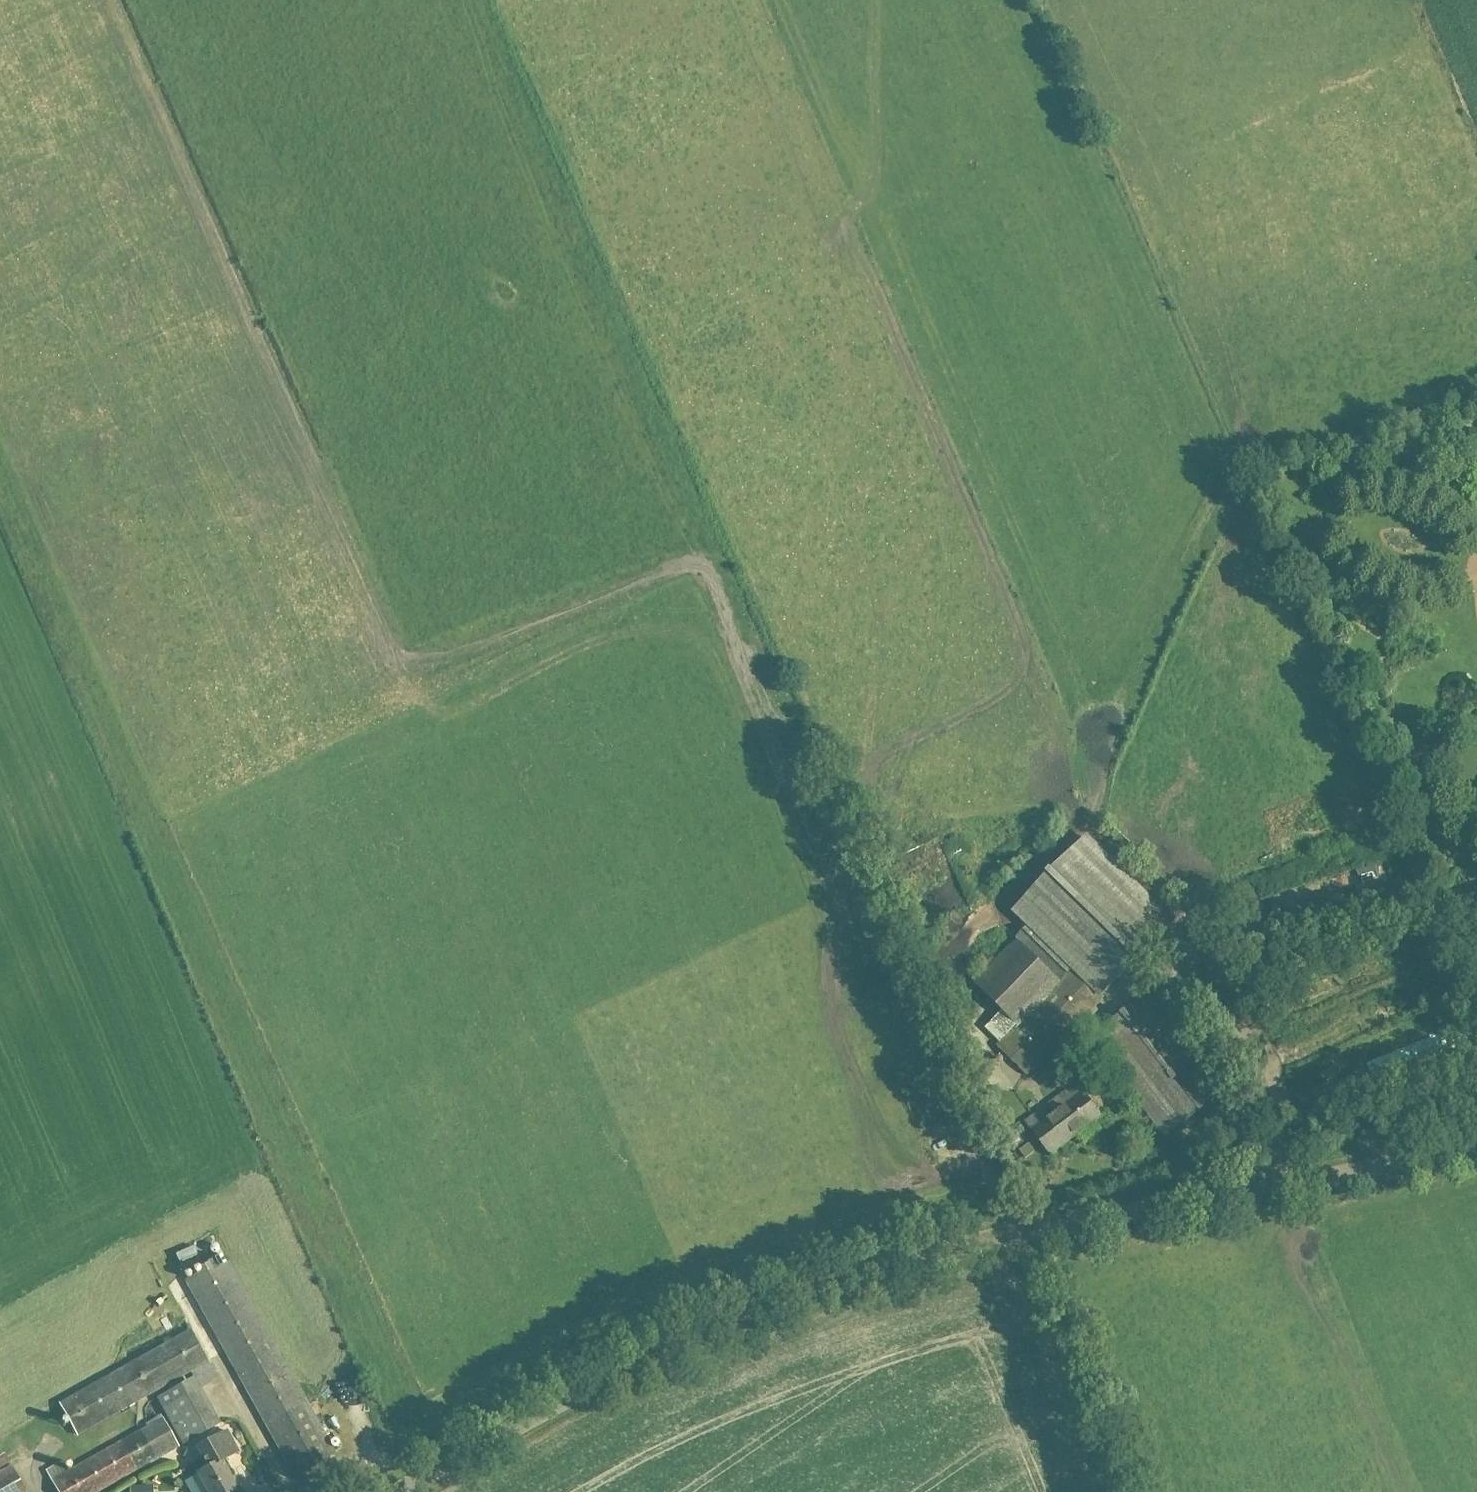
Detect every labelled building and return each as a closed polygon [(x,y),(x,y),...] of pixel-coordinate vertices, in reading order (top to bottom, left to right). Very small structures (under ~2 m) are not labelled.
[(1102,996),(1100,994),(1171,921),(1083,837),(1013,911),(1028,925),(1014,939),(1029,953),(1028,953),(1016,941),(975,984),(1019,1026),(999,1047),(1028,1075),(1102,996)] [(1230,1087),(1155,989),(1092,1038),(1167,1135),(1230,1087)] [(1040,1124),(1034,1117),(1026,1122),(1050,1154),(1100,1116),(1076,1084),(1048,1105),(1055,1113),(1040,1124)] [(229,1262),(214,1271),(209,1262),(198,1267),(203,1277),(189,1285),(295,1477),(335,1454),(229,1262)] [(199,1388),(217,1378),(208,1362),(190,1331),(59,1405),(77,1436),(189,1372),(199,1388)] [(157,1398),(163,1409),(183,1445),(215,1427),(218,1425),(192,1378),(157,1398)] [(60,1463),(46,1472),(57,1491),(101,1491),(179,1447),(163,1419),(66,1474),(60,1463)] [(226,1459),(239,1452),(227,1431),(198,1447),(204,1458),(193,1464),(208,1491),(234,1491),(237,1490),(222,1463),(226,1460),(226,1459)] [(0,1473),(0,1491),(26,1491),(11,1466),(0,1473)]
